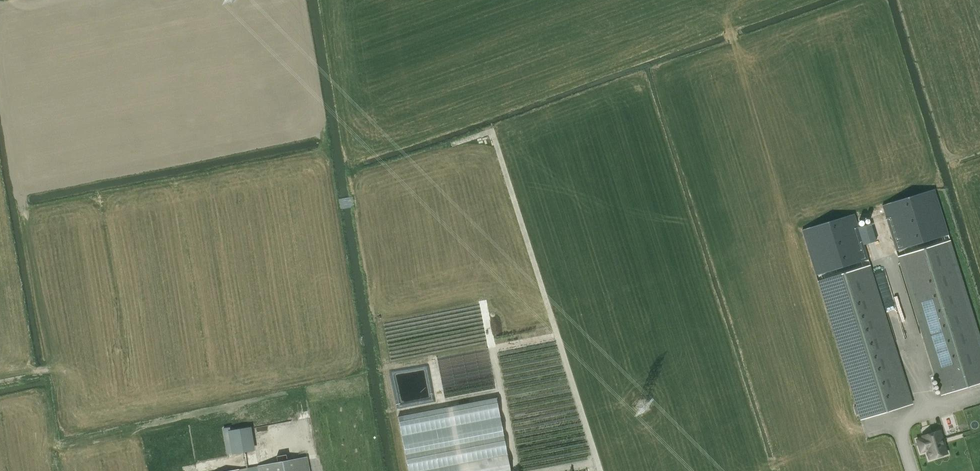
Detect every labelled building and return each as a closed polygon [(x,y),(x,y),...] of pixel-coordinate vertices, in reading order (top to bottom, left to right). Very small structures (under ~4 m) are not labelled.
[(896,251),(948,235),(934,190),(882,205),(896,251)] [(339,198),(341,208),(355,206),(353,196),(339,198)] [(802,230),(816,275),(867,259),(854,214),(802,230)] [(870,224),(858,228),(863,244),(876,241),(870,224)] [(898,257),(941,395),(979,383),(979,340),(949,241),(898,257)] [(869,266),(834,277),(818,282),(860,420),(912,404),(869,266)] [(353,289),(367,287),(366,277),(351,279),(353,289)] [(373,320),(359,321),(360,331),(374,330),(373,320)] [(366,362),(380,361),(379,350),(364,352),(366,362)] [(397,417),(407,470),(509,470),(495,398),(397,417)] [(251,428),(230,432),(233,451),(254,448),(251,428)] [(923,438),(917,440),(921,452),(927,450),(929,459),(946,454),(944,444),(945,443),(944,439),(942,439),(939,431),(930,433),(930,432),(924,434),(924,435),(922,436),(923,438)] [(308,457),(259,466),(260,470),(310,470),(308,457)]
